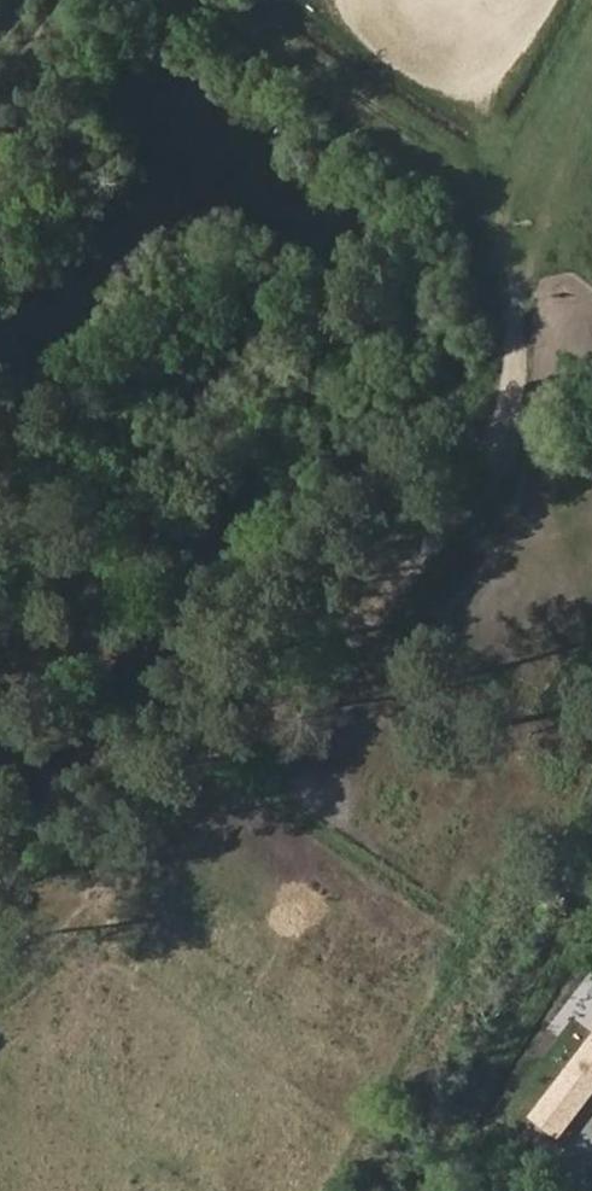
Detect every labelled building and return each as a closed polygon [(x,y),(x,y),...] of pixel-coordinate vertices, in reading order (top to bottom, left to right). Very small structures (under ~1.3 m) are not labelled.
[(541,1135),(591,1069),(591,1013),(515,1112),(541,1135)]
